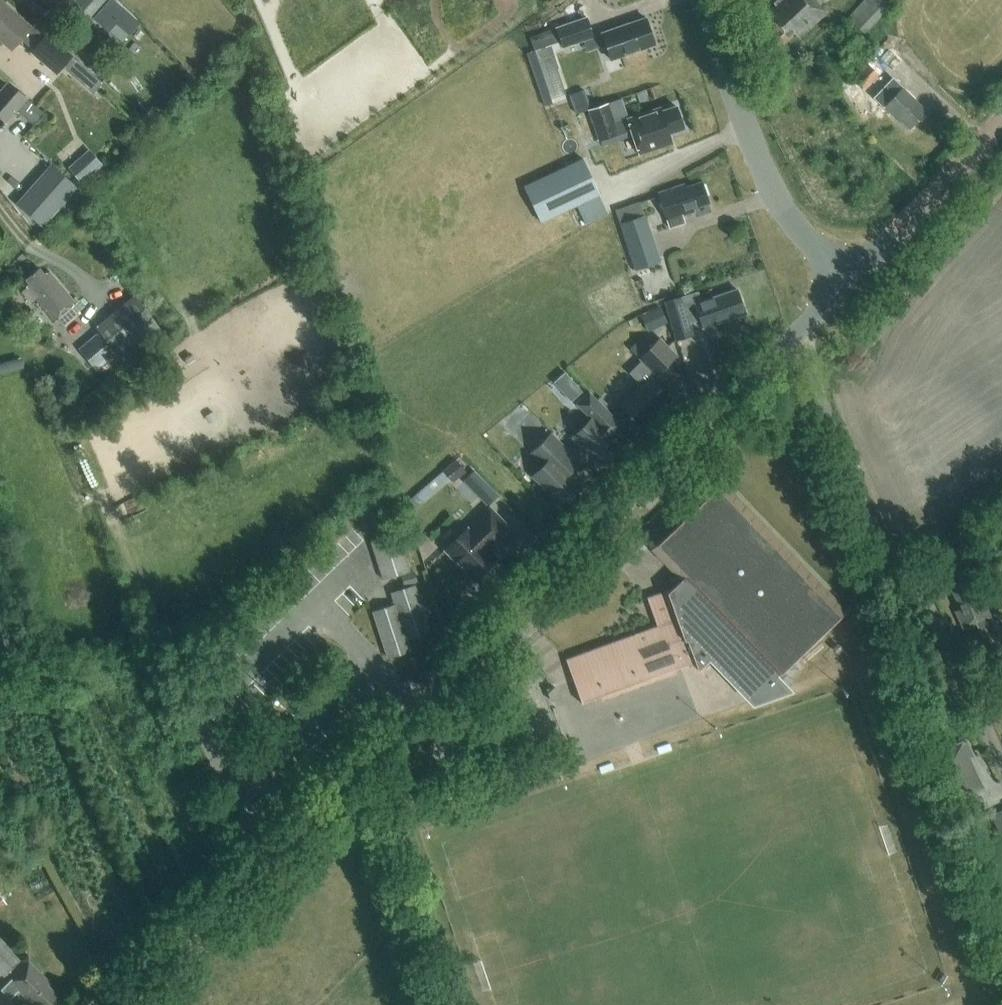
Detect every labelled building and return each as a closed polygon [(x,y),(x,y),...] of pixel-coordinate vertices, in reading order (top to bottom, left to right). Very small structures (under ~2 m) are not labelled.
[(47,11),(56,0),(34,0),(47,11)] [(109,0),(74,0),(93,17),(95,16),(100,21),(115,5),(109,0)] [(773,2),(774,4),(765,13),(765,12),(761,17),(772,29),(766,35),(779,48),(794,33),(798,37),(825,12),(815,0),(775,0),(773,2)] [(895,0),(862,0),(847,17),(864,33),(895,0)] [(11,50),(32,27),(8,6),(7,8),(0,2),(0,40),(11,50)] [(556,28),(530,37),(534,50),(561,41),(563,47),(594,37),(587,16),(586,16),(569,22),(556,26),(556,28)] [(611,59),(655,44),(646,17),(602,32),(611,59)] [(72,57),(46,35),(30,52),(56,75),(63,67),(72,57)] [(553,104),(534,50),(526,53),(544,107),(553,104)] [(90,55),(85,59),(92,66),(96,61),(90,55)] [(72,57),(63,67),(74,78),(83,68),(72,57)] [(878,74),(868,64),(854,79),(864,89),(878,74)] [(925,110),(901,88),(902,88),(892,79),(874,98),(894,117),(896,116),(909,128),(916,120),(919,120),(922,116),(922,113),(925,110)] [(8,82),(0,92),(0,117),(6,122),(16,110),(34,125),(45,113),(8,82)] [(584,90),(569,95),(576,114),(588,110),(591,109),(584,90)] [(619,134),(608,103),(591,109),(588,110),(598,141),(619,134)] [(684,128),(676,106),(661,111),(660,108),(628,119),(640,153),(672,142),(669,133),(684,128)] [(82,183),(102,165),(89,150),(68,168),(82,183)] [(541,222),(599,194),(583,158),(525,186),(541,222)] [(642,162),(628,167),(632,179),(646,174),(642,162)] [(52,166),(17,204),(41,226),(76,187),(52,166)] [(692,208),(709,203),(702,182),(685,187),(684,184),(659,192),(670,228),(685,223),(683,215),(693,211),(692,208)] [(660,262),(640,201),(615,210),(635,270),(660,262)] [(36,299),(54,320),(75,303),(49,270),(44,274),(39,267),(26,279),(30,283),(21,290),(32,303),(36,299)] [(703,327),(745,313),(738,293),(723,298),(722,294),(701,301),(698,291),(665,301),(677,339),(693,334),(688,317),(699,314),(703,327)] [(117,353),(158,318),(137,293),(96,328),(117,353)] [(659,307),(647,312),(654,328),(666,322),(659,307)] [(113,352),(100,335),(80,351),(94,367),(113,352)] [(669,398),(649,378),(653,374),(655,376),(677,354),(659,337),(638,358),(641,361),(629,373),(640,384),(620,404),(641,426),(669,398)] [(108,358),(96,367),(103,375),(114,366),(108,358)] [(581,390),(574,382),(562,393),(569,401),(581,390)] [(126,387),(131,400),(141,395),(135,383),(126,387)] [(93,391),(85,397),(94,409),(102,403),(93,391)] [(590,417),(572,435),(601,465),(620,446),(608,434),(620,423),(610,414),(588,391),(576,403),(590,417)] [(550,432),(531,451),(543,463),(532,474),(561,504),(580,486),(568,473),(579,462),(571,454),(550,432)] [(456,459),(443,470),(444,471),(451,479),(453,482),(466,472),(456,459)] [(682,520),(651,550),(680,580),(668,592),(684,639),(687,638),(695,662),(694,662),(697,670),(707,661),(751,708),(789,694),(773,678),(844,610),(721,483),(682,520)] [(479,495),(488,504),(497,495),(489,486),(479,495)] [(489,549),(510,528),(489,507),(468,529),(467,527),(445,550),(474,579),(497,557),(489,549)] [(385,575),(411,567),(399,529),(373,537),(385,575)] [(995,627),(990,616),(976,585),(970,588),(966,580),(950,588),(960,608),(954,610),(963,628),(975,623),(980,634),(995,627)] [(408,635),(430,628),(416,582),(393,589),(396,601),(374,608),(388,654),(411,646),(408,635)] [(589,651),(565,660),(572,680),(581,703),(694,662),(695,662),(687,638),(684,639),(668,592),(667,591),(646,598),(657,627),(589,651)] [(550,702),(559,698),(554,686),(554,687),(546,690),(550,702)] [(936,754),(957,798),(953,800),(960,815),(983,805),(976,790),(982,787),(968,757),(973,755),(966,740),(936,754)] [(21,958),(0,937),(0,971),(4,975),(21,958)] [(58,994),(48,985),(50,982),(29,961),(5,985),(13,994),(18,989),(31,1002),(33,999),(39,1004),(47,1004),(58,994)]
